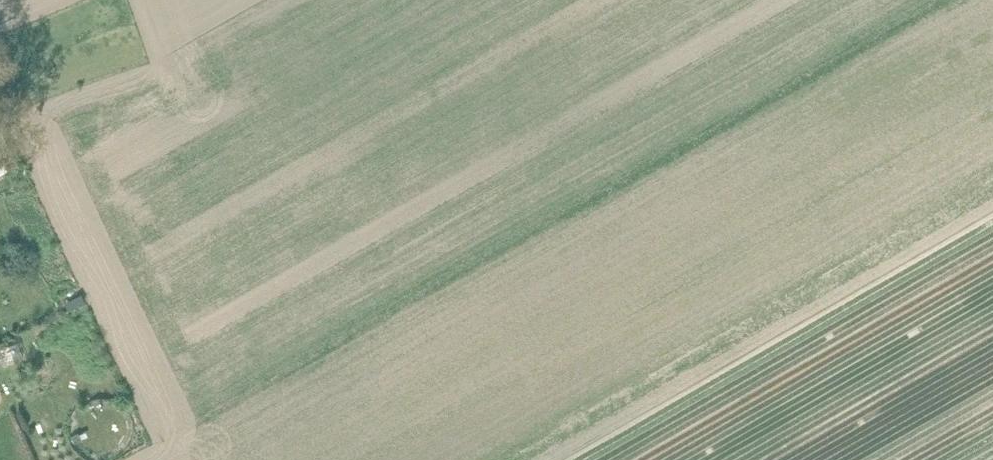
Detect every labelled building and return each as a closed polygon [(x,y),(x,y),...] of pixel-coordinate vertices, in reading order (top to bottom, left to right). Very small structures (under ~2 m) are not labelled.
[(81,290),(62,296),(65,306),(84,301),(81,290)]
